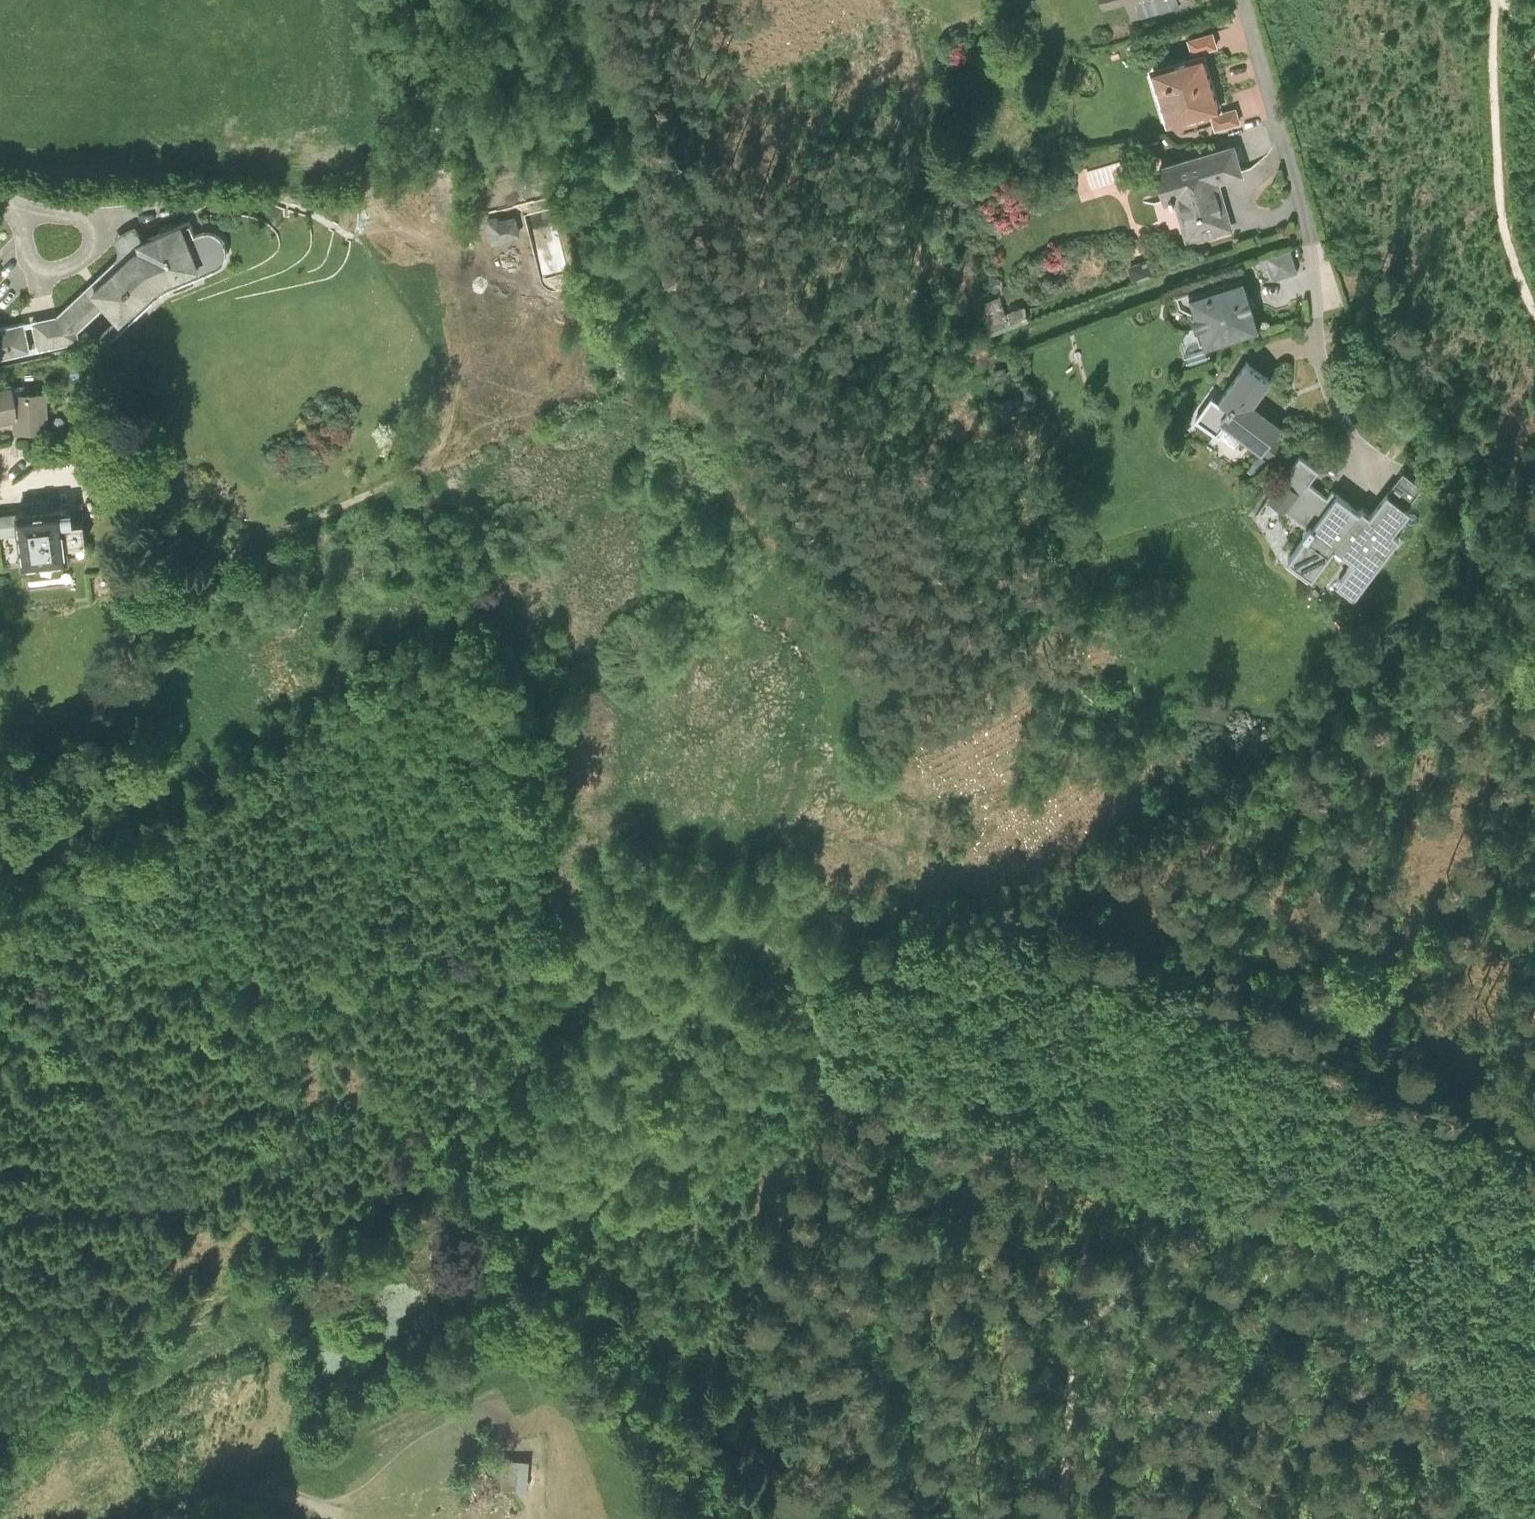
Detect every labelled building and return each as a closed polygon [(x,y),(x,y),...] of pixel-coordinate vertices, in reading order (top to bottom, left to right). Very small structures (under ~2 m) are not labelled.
[(1133,19),(1189,4),(1188,0),(1128,0),(1133,19)] [(1204,56),(1151,71),(1168,131),(1211,119),(1221,116),(1204,56)] [(1221,116),(1211,119),(1216,135),(1240,128),(1236,112),(1221,116)] [(1233,148),(1153,171),(1163,206),(1174,203),(1186,245),(1233,232),(1219,185),(1242,179),(1233,148)] [(524,213),(497,219),(501,237),(504,236),(505,240),(512,238),(511,234),(528,231),(524,213)] [(59,315),(34,321),(40,348),(79,339),(77,329),(106,302),(121,317),(158,282),(198,265),(201,268),(206,268),(215,262),(223,257),(224,252),(216,233),(211,231),(203,231),(197,233),(190,219),(141,241),(141,236),(133,241),(125,247),(128,250),(59,315)] [(1291,251),(1261,260),(1263,270),(1272,267),(1275,280),(1298,273),(1291,251)] [(1242,281),(1190,296),(1205,345),(1257,330),(1242,281)] [(1026,297),(987,308),(991,322),(1030,311),(1026,297)] [(30,350),(24,323),(0,328),(0,357),(30,350)] [(1218,397),(1230,406),(1240,393),(1253,404),(1270,382),(1245,362),(1218,397)] [(47,426),(46,391),(17,393),(16,384),(0,387),(0,417),(2,417),(16,414),(17,428),(47,426)] [(1221,417),(1261,448),(1270,436),(1280,424),(1253,404),(1240,393),(1230,406),(1221,417)] [(1282,464),(1291,453),(1270,436),(1261,448),(1282,464)] [(1423,486),(1401,470),(1369,513),(1364,509),(1362,510),(1334,489),(1330,494),(1309,478),(1317,467),(1298,452),(1267,492),(1309,524),(1288,551),(1312,569),(1334,540),(1354,556),(1337,578),(1354,591),(1400,534),(1393,529),(1410,507),(1408,506),(1423,486)] [(0,511),(0,525),(1,530),(20,528),(24,558),(68,553),(67,540),(87,537),(84,515),(71,517),(69,502),(48,505),(47,495),(26,497),(27,508),(0,511)] [(504,1458),(503,1489),(529,1489),(529,1458),(504,1458)]
